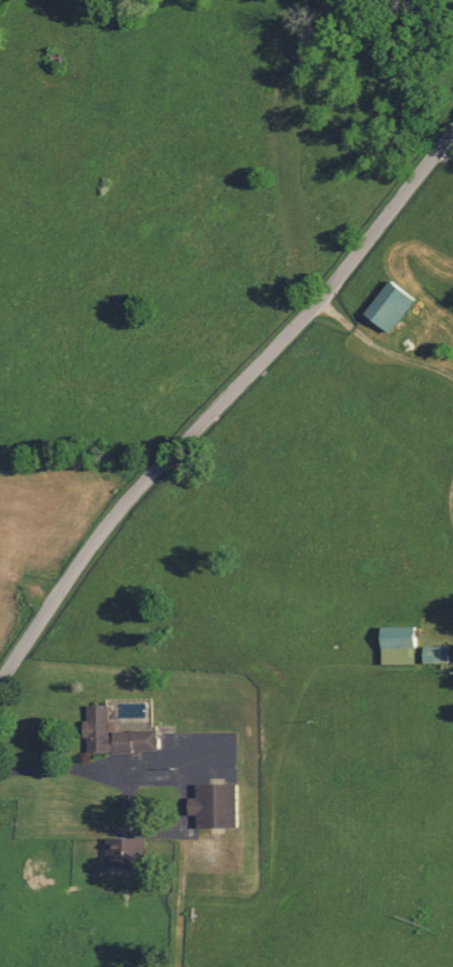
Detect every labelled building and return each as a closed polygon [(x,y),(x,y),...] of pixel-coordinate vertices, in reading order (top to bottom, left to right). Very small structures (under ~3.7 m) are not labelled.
[(413,298),(386,279),(361,314),(387,333),(413,298)] [(414,625),(377,625),(377,646),(413,647),(414,625)] [(445,645),(420,645),(420,661),(445,661),(445,645)] [(105,704),(82,705),(83,752),(154,751),(154,729),(105,730),(105,704)] [(234,783),(193,783),(193,797),(185,797),(185,814),(193,814),(193,827),(234,827),(234,783)] [(103,865),(142,865),(142,837),(103,837),(103,865)]
